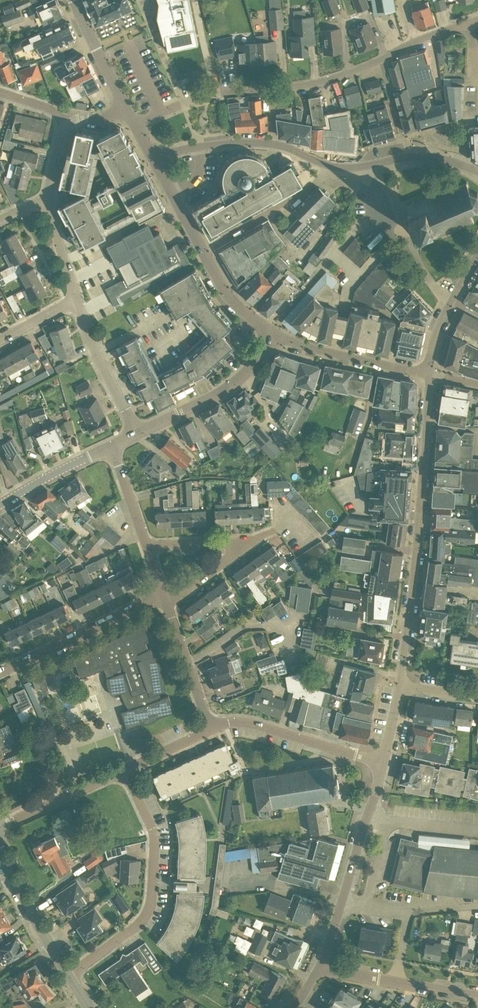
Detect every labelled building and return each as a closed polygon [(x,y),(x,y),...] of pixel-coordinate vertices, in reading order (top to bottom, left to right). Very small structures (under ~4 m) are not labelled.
[(15,3),(18,10),(32,4),(30,0),(22,0),(15,3)] [(58,6),(60,4),(58,0),(51,0),(36,6),(37,7),(29,11),(32,19),(40,15),(44,24),(62,16),(58,6)] [(95,27),(124,15),(129,13),(129,12),(133,10),(128,0),(83,0),(95,27)] [(159,4),(160,4),(161,9),(158,10),(157,17),(164,44),(166,43),(168,50),(198,44),(189,0),(158,0),(159,4)] [(281,0),(269,0),(269,9),(271,30),(284,29),(282,8),(281,8),(281,0)] [(341,11),(336,0),(323,0),(321,1),(328,16),(341,11)] [(369,7),(367,0),(352,0),(357,12),(369,7)] [(393,0),(372,0),(374,14),(395,10),(393,0)] [(433,1),(436,11),(447,9),(445,0),(439,0),(433,1)] [(418,27),(434,22),(427,2),(411,7),(413,12),(418,27)] [(20,9),(1,16),(5,26),(23,20),(20,9)] [(291,56),(308,54),(307,39),(315,39),(314,16),(292,18),(294,36),(290,36),(291,56)] [(75,39),(68,22),(52,29),(52,27),(47,29),(48,31),(47,32),(45,29),(11,44),(19,61),(15,63),(16,68),(43,59),(61,51),(59,46),(75,39)] [(360,52),(377,45),(368,22),(351,29),(360,52)] [(324,54),(342,52),(340,28),(322,30),(324,54)] [(258,63),(256,43),(238,44),(238,45),(234,45),(232,36),(212,40),(216,59),(241,55),(242,64),(258,63)] [(437,52),(445,52),(444,40),(436,41),(437,52)] [(256,43),(258,63),(276,61),(275,41),(256,43)] [(9,49),(7,42),(0,44),(0,46),(2,51),(9,49)] [(409,99),(423,95),(421,89),(435,85),(425,49),(399,57),(400,60),(391,62),(389,68),(395,88),(407,85),(407,88),(406,89),(409,99)] [(3,82),(14,78),(9,64),(6,65),(1,50),(0,51),(0,73),(3,82)] [(43,67),(66,57),(63,52),(41,61),(43,67)] [(69,85),(94,75),(84,54),(78,57),(77,54),(63,61),(64,64),(54,69),(59,78),(65,76),(69,85)] [(36,65),(36,63),(31,64),(32,66),(19,71),(24,84),(41,78),(37,65),(36,65)] [(212,84),(221,82),(219,72),(209,74),(212,84)] [(94,75),(69,85),(67,86),(74,100),(87,93),(88,95),(100,89),(98,83),(94,75)] [(368,94),(382,90),(378,79),(365,83),(368,94)] [(445,102),(448,119),(463,115),(464,79),(451,79),(451,85),(444,85),(446,102),(445,102)] [(347,100),(360,96),(357,85),(344,89),(347,100)] [(418,128),(409,99),(406,89),(394,92),(401,116),(400,116),(405,132),(418,128)] [(436,101),(445,99),(443,89),(435,90),(436,101)] [(448,119),(445,102),(434,105),(433,104),(431,104),(428,93),(423,95),(409,99),(418,128),(448,119)] [(308,97),(312,117),(313,125),(322,125),(325,122),(320,95),(308,97)] [(261,115),(261,99),(249,100),(250,112),(241,112),(239,101),(228,103),(230,119),(235,119),(236,132),(267,130),(267,115),(261,115)] [(380,121),(386,140),(395,138),(390,118),(386,104),(372,107),(374,112),(377,122),(380,121)] [(370,127),(364,129),(367,142),(374,140),(374,143),(386,140),(380,121),(377,122),(374,112),(373,112),(367,114),(370,124),(369,124),(370,127)] [(296,141),(299,123),(292,122),(290,113),(277,114),(278,120),(277,120),(280,136),(288,137),(288,140),(296,141)] [(312,128),(310,146),(340,149),(340,146),(345,147),(345,150),(353,150),(354,138),(349,137),(350,129),(348,114),(329,116),(331,128),(327,128),(312,128)] [(41,140),(45,124),(31,120),(31,119),(16,115),(13,129),(8,128),(2,148),(13,150),(15,142),(10,141),(13,129),(20,131),(19,135),(41,140)] [(310,125),(313,125),(312,117),(306,117),(305,124),(299,123),(296,141),(296,143),(310,146),(312,128),(310,128),(310,125)] [(107,231),(106,228),(95,207),(89,195),(99,153),(101,154),(116,183),(121,191),(130,209),(132,207),(134,212),(135,214),(135,213),(138,219),(140,222),(164,209),(164,210),(165,209),(158,196),(159,195),(144,167),(142,168),(139,161),(140,161),(134,149),(133,149),(129,141),(128,142),(120,127),(119,128),(120,128),(114,131),(112,128),(101,133),(82,129),(81,133),(77,132),(71,156),(67,155),(64,170),(63,169),(60,186),(64,187),(63,193),(68,202),(60,207),(59,207),(67,222),(67,221),(73,233),(72,234),(80,249),(80,248),(105,236),(106,235),(105,232),(107,231)] [(469,127),(471,159),(477,163),(477,127),(469,127)] [(31,167),(31,168),(34,169),(38,154),(15,149),(12,162),(31,167)] [(272,176),(267,168),(270,167),(268,163),(265,160),(262,158),(259,156),(255,154),(251,153),(247,153),(243,153),(238,155),(237,155),(234,156),(233,157),(231,158),(230,160),(228,161),(227,162),(226,164),(225,166),(224,168),(223,169),(222,171),(222,173),(221,174),(221,176),(221,177),(221,180),(221,182),(221,183),(220,185),(220,187),(215,196),(213,198),(212,199),(211,200),(209,201),(208,201),(193,210),(202,225),(211,239),(244,220),(303,185),(297,174),(300,172),(294,162),(285,167),(285,168),(272,176)] [(26,188),(31,168),(31,167),(12,162),(12,163),(16,164),(11,185),(26,188)] [(473,221),(470,213),(476,211),(477,207),(477,198),(477,195),(470,191),(466,182),(406,206),(409,212),(408,212),(407,215),(408,217),(408,218),(415,236),(418,235),(421,242),(473,221)] [(114,199),(107,185),(97,191),(104,204),(114,199)] [(298,248),(314,231),(327,218),(324,215),(336,203),(319,187),(294,212),(299,217),(283,233),(298,248)] [(237,288),(286,245),(277,234),(268,219),(264,222),(215,250),(216,252),(217,252),(221,258),(220,259),(223,265),(224,264),(237,286),(237,287),(237,288)] [(152,236),(146,225),(106,246),(118,266),(125,278),(105,288),(114,304),(190,263),(182,247),(179,248),(177,244),(178,240),(169,237),(164,240),(159,232),(152,236)] [(22,245),(15,233),(2,240),(1,236),(0,237),(0,247),(4,245),(5,246),(4,247),(7,253),(22,245)] [(322,258),(336,238),(329,234),(315,253),(322,258)] [(380,236),(372,244),(376,248),(384,240),(380,236)] [(359,245),(355,238),(343,252),(348,257),(359,245)] [(21,267),(18,262),(28,257),(22,245),(7,253),(3,255),(10,266),(0,271),(0,279),(3,278),(3,277),(21,267)] [(363,252),(359,245),(348,257),(354,262),(363,252)] [(363,252),(354,262),(360,267),(370,256),(370,254),(365,255),(363,252)] [(282,273),(287,268),(289,266),(278,255),(272,261),(277,267),(277,268),(282,273)] [(393,270),(389,263),(388,258),(383,259),(379,264),(390,274),(393,270)] [(313,261),(307,267),(314,275),(321,268),(313,261)] [(298,277),(304,271),(293,262),(288,269),(298,277)] [(374,269),(385,279),(390,274),(379,264),(374,269)] [(27,287),(40,280),(34,268),(24,273),(21,267),(3,277),(3,278),(6,283),(21,275),(27,287)] [(301,281),(287,268),(282,273),(283,274),(285,276),(278,285),(257,308),(269,317),(301,281)] [(268,277),(275,284),(283,274),(282,273),(277,268),(268,277)] [(374,269),(369,275),(380,285),(381,284),(385,279),(374,269)] [(161,385),(136,337),(124,343),(127,349),(119,353),(123,362),(125,361),(127,365),(133,362),(136,367),(128,371),(132,380),(134,379),(136,383),(142,379),(144,384),(137,388),(141,397),(143,397),(145,400),(151,397),(158,411),(176,401),(173,394),(176,392),(183,389),(196,382),(195,379),(204,374),(205,374),(235,347),(223,334),(232,327),(213,306),(193,271),(159,290),(176,318),(186,311),(206,334),(185,353),(188,355),(183,359),(185,362),(162,374),(166,383),(161,385)] [(252,304),(272,285),(259,272),(240,290),(252,304)] [(364,280),(376,290),(380,285),(369,275),(365,280),(364,280)] [(332,334),(344,337),(343,343),(387,353),(395,321),(382,318),(382,319),(378,318),(379,312),(352,305),(349,317),(336,314),(338,308),(334,307),(335,303),(339,303),(341,294),(333,287),(337,282),(331,276),(331,278),(322,278),(321,277),(307,293),(308,294),(288,317),(289,325),(296,332),(300,328),(308,336),(330,341),(332,334)] [(40,280),(27,287),(33,299),(46,292),(40,280)] [(359,286),(371,296),(372,294),(376,290),(364,280),(359,285),(359,286)] [(472,291),(469,291),(465,299),(466,305),(477,312),(477,280),(472,291)] [(359,286),(355,291),(367,301),(367,300),(371,296),(359,286)] [(379,288),(374,295),(386,305),(401,320),(401,318),(426,323),(431,312),(412,291),(399,304),(391,297),(391,296),(379,288)] [(366,304),(367,301),(355,291),(352,301),(355,302),(366,304)] [(14,312),(20,309),(12,294),(6,297),(14,312)] [(366,305),(385,309),(386,305),(374,295),(374,296),(372,295),(367,300),(366,305)] [(8,315),(0,300),(0,319),(8,315)] [(464,311),(456,326),(457,327),(453,336),(452,335),(452,336),(447,335),(439,362),(444,364),(444,365),(462,372),(462,373),(477,377),(477,319),(464,311)] [(425,325),(426,323),(401,318),(401,320),(401,321),(397,338),(393,353),(415,358),(419,355),(421,343),(424,331),(423,331),(425,325)] [(55,344),(71,339),(67,325),(51,331),(55,344)] [(44,348),(51,346),(45,334),(38,338),(44,348)] [(71,339),(55,344),(60,357),(76,352),(71,339)] [(21,347),(29,362),(40,356),(31,342),(21,347)] [(19,368),(29,362),(21,347),(11,353),(19,368)] [(0,359),(8,374),(11,379),(21,373),(18,368),(19,368),(11,353),(0,359)] [(295,373),(300,360),(279,353),(274,355),(266,380),(263,379),(260,388),(262,390),(260,394),(268,397),(267,401),(274,404),(272,408),(272,410),(279,414),(283,405),(277,401),(283,386),(291,389),(295,378),(296,374),(295,373)] [(8,374),(0,359),(0,378),(8,374)] [(290,434),(305,407),(305,405),(295,400),(301,389),(304,390),(306,386),(313,389),(320,367),(300,360),(295,373),(296,374),(295,378),(298,378),(296,385),(295,387),(294,386),(289,396),(288,396),(283,405),(279,414),(278,416),(290,434)] [(58,374),(69,368),(65,361),(54,367),(58,374)] [(51,365),(46,367),(47,370),(49,374),(55,371),(51,365)] [(345,390),(349,370),(326,365),(322,386),(333,388),(332,394),(341,395),(342,390),(345,390)] [(36,376),(39,380),(50,375),(49,374),(47,370),(36,376)] [(349,370),(345,390),(352,392),(352,393),(368,396),(372,375),(349,370)] [(389,406),(391,407),(396,378),(394,378),(394,377),(377,374),(372,405),(389,407),(389,406)] [(28,386),(39,380),(36,376),(25,381),(28,386)] [(396,378),(391,407),(415,411),(416,385),(414,385),(413,384),(413,381),(396,378)] [(18,392),(28,386),(25,381),(15,387),(18,392)] [(81,396),(92,390),(88,381),(77,387),(81,396)] [(464,426),(464,425),(473,425),(476,410),(467,409),(470,388),(444,384),(440,404),(438,421),(464,426)] [(7,397),(18,392),(15,387),(4,392),(7,397)] [(248,394),(245,390),(228,401),(239,417),(259,403),(254,395),(252,396),(250,392),(248,394)] [(318,396),(311,393),(305,405),(312,409),(318,396)] [(105,417),(96,398),(79,406),(88,425),(87,425),(91,434),(109,425),(105,417)] [(239,432),(223,411),(219,404),(200,414),(204,421),(218,439),(230,430),(242,445),(250,439),(242,429),(239,432)] [(44,406),(37,409),(40,420),(47,417),(44,406)] [(310,410),(305,407),(301,416),(306,418),(310,410)] [(358,434),(366,412),(354,407),(346,430),(358,434)] [(30,411),(19,415),(23,428),(30,426),(29,423),(34,421),(34,422),(40,420),(37,409),(30,411)] [(414,431),(415,412),(398,411),(380,409),(379,427),(414,431)] [(250,436),(256,430),(247,418),(239,424),(250,436)] [(197,430),(192,421),(180,427),(187,443),(196,439),(201,451),(207,448),(201,436),(202,436),(199,429),(197,430)] [(47,433),(56,450),(67,445),(67,446),(67,445),(56,423),(45,428),(47,433)] [(296,424),(293,430),(299,433),(301,427),(296,424)] [(260,426),(250,436),(272,459),(282,450),(260,426)] [(44,456),(56,450),(47,433),(45,428),(33,434),(44,456)] [(457,432),(448,431),(448,429),(438,429),(433,504),(452,505),(470,506),(471,492),(477,492),(477,470),(471,469),(472,458),(474,433),(465,432),(460,436),(457,432)] [(340,449),(345,435),(329,430),(323,450),(336,454),(338,448),(340,449)] [(413,457),(415,434),(386,432),(385,455),(403,456),(403,461),(412,462),(412,457),(413,457)] [(378,469),(392,469),(392,462),(377,461),(371,460),(377,440),(365,436),(354,475),(357,474),(378,469)] [(12,438),(1,445),(8,457),(6,458),(14,473),(19,470),(21,472),(25,469),(24,467),(26,466),(17,452),(19,451),(12,438)] [(192,458),(169,438),(167,441),(164,439),(160,444),(162,445),(160,448),(183,468),(192,458)] [(173,469),(155,454),(144,467),(153,475),(151,477),(157,482),(168,469),(179,478),(185,471),(177,464),(173,469)] [(411,470),(392,469),(378,469),(357,474),(362,496),(371,496),(370,506),(379,506),(378,518),(408,520),(411,470)] [(72,508),(89,496),(77,478),(60,490),(72,508)] [(284,495),(293,487),(288,481),(288,480),(267,481),(268,497),(284,496),(284,495)] [(241,522),(252,521),(251,503),(250,482),(245,483),(246,503),(240,503),(241,522)] [(251,503),(252,521),(265,520),(264,507),(260,507),(259,502),(256,502),(255,482),(250,482),(251,503)] [(168,494),(168,493),(166,487),(154,490),(156,497),(168,494)] [(321,535),(330,527),(293,487),(284,495),(321,535)] [(193,497),(194,524),(206,524),(206,510),(199,511),(198,489),(192,490),(192,497),(193,497)] [(54,520),(67,507),(47,490),(32,500),(40,508),(40,507),(54,520)] [(182,525),(181,506),(174,507),(174,493),(168,493),(168,494),(168,499),(169,499),(169,507),(169,512),(170,525),(182,525)] [(227,504),(227,509),(228,509),(228,522),(241,522),(240,503),(232,504),(232,495),(227,495),(227,504)] [(182,525),(194,524),(193,497),(192,497),(188,497),(188,506),(181,506),(182,525)] [(33,516),(24,501),(11,509),(21,525),(20,526),(27,534),(43,521),(36,513),(33,516)] [(477,531),(477,509),(476,509),(475,520),(449,518),(450,508),(433,506),(431,528),(477,531)] [(96,531),(106,539),(114,546),(122,536),(98,515),(96,518),(92,514),(90,515),(82,507),(76,513),(81,517),(86,522),(96,531)] [(216,523),(228,522),(228,509),(227,509),(215,510),(216,523)] [(157,526),(170,525),(169,512),(157,513),(157,526)] [(0,515),(0,533),(9,542),(5,546),(16,556),(8,564),(13,569),(17,565),(22,570),(26,565),(17,556),(21,552),(10,542),(15,537),(25,547),(30,542),(19,532),(19,533),(0,515)] [(382,531),(405,534),(406,524),(392,522),(392,521),(372,518),(371,519),(349,515),(347,526),(370,529),(382,531)] [(86,522),(81,517),(77,521),(91,535),(94,531),(88,525),(89,525),(86,522)] [(431,528),(429,560),(431,560),(432,559),(442,561),(444,553),(449,553),(450,544),(445,544),(445,540),(459,540),(459,543),(466,544),(467,541),(475,542),(477,542),(477,531),(431,528)] [(96,550),(106,539),(96,531),(80,550),(88,557),(95,549),(96,550)] [(404,539),(405,534),(382,531),(380,541),(403,545),(404,539)] [(79,535),(76,532),(69,540),(73,543),(79,535)] [(60,552),(68,544),(57,534),(50,542),(60,552)] [(366,538),(344,535),(344,537),(340,537),(338,549),(342,550),(342,551),(364,554),(366,538)] [(330,546),(336,542),(333,537),(327,541),(330,546)] [(303,567),(328,551),(322,540),(296,557),(303,567)] [(262,553),(278,575),(283,572),(275,561),(281,556),(273,546),(262,553)] [(365,572),(399,577),(402,554),(372,549),(371,560),(341,555),(339,568),(365,572)] [(275,578),(278,575),(262,553),(253,560),(264,576),(270,571),(275,578)] [(291,568),(293,567),(296,571),(302,567),(295,557),(289,561),(291,564),(289,565),(291,568)] [(97,560),(100,568),(105,565),(101,558),(97,560)] [(464,564),(442,562),(442,561),(432,559),(431,560),(429,560),(427,580),(447,584),(447,581),(477,585),(477,566),(473,566),(464,564)] [(89,573),(100,568),(97,560),(93,562),(85,566),(89,573)] [(259,579),(264,576),(253,560),(243,567),(263,595),(264,594),(262,592),(266,589),(259,579)] [(53,564),(48,569),(52,574),(58,569),(53,564)] [(267,599),(264,594),(263,595),(243,567),(234,574),(241,585),(246,581),(252,589),(250,590),(260,604),(267,599)] [(93,574),(97,582),(107,577),(102,569),(93,574)] [(11,594),(5,588),(13,580),(2,570),(0,571),(0,599),(11,594)] [(126,590),(120,577),(117,572),(116,573),(117,573),(115,574),(114,574),(109,576),(108,578),(106,578),(105,578),(108,583),(114,595),(126,590)] [(120,577),(126,590),(137,584),(131,572),(120,577)] [(395,604),(399,577),(365,572),(364,578),(366,578),(365,585),(370,585),(369,590),(368,601),(395,604)] [(215,587),(231,609),(233,612),(238,608),(228,594),(233,591),(226,580),(215,587)] [(423,604),(426,604),(426,605),(448,608),(448,607),(468,609),(477,611),(477,602),(469,601),(469,603),(467,603),(467,597),(446,594),(447,584),(427,580),(423,604)] [(332,588),(330,597),(359,602),(361,592),(360,592),(348,590),(345,590),(346,583),(335,582),(333,588),(332,588)] [(43,593),(48,590),(45,583),(39,585),(43,593)] [(102,601),(114,595),(108,583),(96,589),(102,601)] [(90,607),(84,594),(79,597),(73,584),(63,589),(70,604),(74,602),(79,612),(90,607)] [(297,593),(295,608),(295,610),(308,612),(312,588),(291,585),(290,592),(297,593)] [(227,612),(231,609),(215,587),(205,595),(217,610),(222,605),(227,612)] [(28,600),(36,596),(33,588),(24,592),(28,600)] [(90,607),(102,601),(96,589),(84,594),(90,607)] [(297,593),(290,592),(288,607),(295,608),(297,593)] [(211,613),(217,610),(205,595),(196,601),(214,625),(213,625),(216,630),(221,626),(211,613)] [(321,611),(323,596),(315,595),(313,610),(321,611)] [(330,597),(327,623),(341,625),(356,627),(359,602),(330,597)] [(4,611),(13,607),(9,600),(1,604),(4,611)] [(271,606),(276,614),(278,616),(287,611),(280,600),(271,606)] [(200,635),(213,625),(214,625),(196,601),(186,608),(194,619),(199,615),(205,623),(196,629),(200,635)] [(392,623),(395,604),(368,601),(368,610),(364,610),(363,621),(392,623)] [(271,606),(270,603),(259,611),(266,621),(276,614),(271,606)] [(52,610),(58,622),(70,617),(64,604),(52,610)] [(423,607),(419,635),(427,636),(426,643),(435,644),(436,637),(443,638),(448,608),(426,605),(425,608),(423,607)] [(467,616),(477,617),(477,611),(468,609),(467,616)] [(46,628),(58,622),(52,610),(40,616),(46,628)] [(35,634),(46,628),(40,616),(29,621),(35,634)] [(23,639),(35,634),(29,621),(17,627),(23,639)] [(154,640),(146,624),(89,652),(74,658),(81,677),(96,672),(96,671),(105,669),(108,678),(107,679),(109,687),(109,689),(109,690),(110,692),(111,693),(112,694),(113,695),(112,695),(113,696),(123,692),(129,709),(121,712),(127,729),(142,724),(142,723),(147,721),(147,723),(149,723),(150,723),(151,722),(152,722),(154,721),(155,720),(154,719),(159,717),(159,718),(175,713),(169,696),(161,698),(159,694),(166,691),(165,691),(165,687),(165,683),(164,679),(163,675),(162,671),(161,667),(159,663),(157,660),(155,656),(153,653),(151,649),(152,649),(151,648),(149,650),(146,643),(153,639),(153,640),(154,640)] [(11,645),(23,639),(17,627),(5,633),(11,645)] [(304,627),(300,646),(306,648),(314,650),(317,630),(304,627)] [(459,640),(460,631),(451,630),(450,639),(453,640),(450,659),(477,663),(477,640),(477,642),(459,640)] [(267,635),(260,638),(264,648),(271,645),(267,635)] [(274,641),(277,648),(287,643),(284,636),(274,641)] [(362,639),(357,638),(358,638),(349,636),(346,654),(352,655),(359,656),(359,657),(372,659),(371,664),(379,666),(380,658),(382,657),(383,654),(381,652),(383,642),(362,638),(362,639)] [(229,654),(240,647),(235,640),(224,648),(229,654)] [(326,668),(329,654),(317,651),(318,651),(314,650),(306,648),(304,654),(316,657),(314,665),(326,668)] [(275,661),(277,660),(275,654),(256,660),(258,667),(275,661)] [(214,681),(231,675),(231,674),(236,673),(231,660),(228,661),(227,655),(215,659),(217,665),(209,668),(214,681)] [(277,660),(275,661),(278,675),(287,672),(284,658),(277,660)] [(377,673),(343,664),(336,693),(367,702),(368,695),(371,695),(377,673)] [(289,718),(304,722),(304,721),(309,702),(310,701),(321,704),(325,690),(311,687),(310,682),(310,681),(306,671),(286,676),(288,689),(290,690),(294,691),(292,696),(295,696),(291,710),(289,718)] [(231,675),(214,681),(218,692),(229,688),(231,694),(243,690),(241,684),(235,686),(231,675)] [(39,681),(38,677),(32,679),(36,690),(42,687),(43,692),(49,689),(45,679),(39,681)] [(17,713),(32,704),(24,688),(15,692),(19,701),(13,704),(17,713)] [(262,689),(261,692),(256,691),(253,700),(258,702),(256,707),(269,711),(269,713),(280,716),(285,701),(272,697),(273,692),(262,689)] [(294,691),(290,690),(284,708),(291,710),(295,696),(292,696),(294,691)] [(325,690),(321,704),(340,711),(371,718),(374,704),(367,702),(336,693),(325,690)] [(10,703),(15,700),(13,694),(7,697),(10,703)] [(427,703),(415,701),(414,707),(413,707),(412,715),(413,715),(412,721),(451,726),(453,707),(433,704),(433,701),(427,700),(427,703)] [(321,704),(310,701),(309,702),(304,721),(304,722),(303,724),(326,729),(326,731),(328,732),(330,733),(332,732),(339,733),(338,737),(367,744),(372,722),(370,721),(371,718),(340,711),(321,704)] [(32,704),(17,713),(25,730),(41,723),(32,704)] [(471,724),(473,710),(457,708),(455,722),(462,723),(463,722),(471,724)] [(452,734),(412,725),(412,727),(410,726),(409,733),(411,733),(409,738),(407,737),(406,744),(408,744),(408,745),(409,746),(409,745),(416,747),(414,756),(446,763),(452,734)] [(2,766),(24,758),(20,747),(17,748),(8,726),(0,729),(0,764),(1,763),(2,766)] [(44,754),(52,750),(46,735),(40,737),(42,743),(39,744),(44,754)] [(213,749),(221,767),(228,764),(233,777),(239,774),(236,769),(241,767),(237,759),(233,761),(225,743),(213,749)] [(225,774),(221,767),(213,749),(201,754),(209,773),(217,769),(220,776),(225,774)] [(202,776),(209,773),(201,754),(189,760),(200,785),(205,783),(202,776)] [(196,787),(200,785),(189,760),(177,765),(185,784),(193,780),(196,787)] [(404,762),(401,776),(400,781),(408,783),(407,789),(413,790),(421,792),(427,793),(428,785),(437,787),(437,788),(442,790),(453,793),(453,792),(458,793),(459,789),(466,790),(465,794),(470,795),(470,797),(477,799),(477,769),(476,769),(476,771),(471,770),(469,779),(462,777),(463,773),(458,771),(446,768),(446,769),(441,768),(441,769),(433,768),(433,766),(420,763),(419,766),(404,762)] [(307,805),(308,810),(320,808),(319,799),(338,796),(337,788),(337,785),(339,784),(338,775),(335,775),(335,772),(334,772),(333,764),(254,777),(260,818),(270,816),(268,807),(287,804),(287,807),(290,806),(290,808),(291,807),(291,806),(292,806),(293,807),(307,805)] [(178,787),(185,784),(177,765),(165,771),(176,796),(181,794),(178,787)] [(172,798),(176,796),(165,771),(153,776),(157,786),(155,786),(159,796),(169,791),(172,798)] [(228,823),(232,788),(227,787),(222,823),(228,823)] [(235,822),(245,821),(242,803),(232,804),(235,822)] [(320,808),(308,810),(307,810),(311,832),(329,830),(325,807),(320,808)] [(201,877),(201,876),(202,848),(202,844),(202,841),(202,838),(202,836),(202,833),(201,830),(201,827),(200,822),(198,816),(198,815),(176,822),(177,823),(178,826),(178,828),(179,831),(179,835),(179,836),(180,839),(180,843),(180,844),(180,848),(180,849),(180,853),(179,856),(179,857),(178,875),(181,875),(180,879),(174,879),(174,888),(180,889),(180,893),(178,893),(177,897),(177,902),(176,907),(174,912),(173,916),(171,921),(169,925),(166,930),(164,934),(161,938),(158,941),(176,955),(176,954),(180,950),(183,945),(186,940),(189,935),(192,929),(194,924),(196,918),(198,912),(199,907),(200,901),(200,895),(200,894),(196,894),(197,876),(201,877)] [(60,846),(55,836),(40,843),(39,840),(32,843),(42,863),(48,860),(50,863),(52,862),(59,875),(71,869),(64,855),(61,857),(57,848),(60,846)] [(337,842),(318,837),(318,839),(313,838),(257,846),(260,866),(261,871),(278,869),(276,858),(284,857),(278,878),(314,888),(318,873),(327,876),(337,842)] [(222,878),(226,844),(220,844),(215,877),(222,878)] [(405,844),(403,852),(398,850),(390,883),(423,891),(477,896),(477,849),(435,845),(434,851),(405,844)] [(89,869),(103,859),(99,846),(90,848),(92,855),(84,861),(89,869)] [(243,848),(225,851),(224,861),(244,858),(243,848)] [(108,875),(114,872),(111,867),(118,864),(114,856),(101,863),(108,875)] [(139,873),(140,861),(122,860),(120,880),(137,881),(138,873),(139,873)] [(85,887),(105,875),(100,866),(80,878),(85,887)] [(276,871),(267,872),(268,882),(276,881),(276,871)] [(78,908),(86,903),(81,895),(84,892),(77,881),(57,895),(61,900),(59,901),(66,913),(77,906),(78,908)] [(214,921),(218,908),(221,886),(214,885),(212,906),(208,918),(214,921)] [(291,899),(270,892),(263,912),(283,919),(285,915),(308,924),(316,902),(293,893),(291,899)] [(122,898),(114,903),(122,914),(129,908),(122,898)] [(11,926),(2,910),(3,910),(0,905),(0,932),(11,926)] [(95,935),(104,930),(98,921),(102,919),(95,908),(79,919),(82,924),(78,927),(86,939),(94,933),(95,935)] [(461,943),(465,922),(457,921),(454,934),(456,934),(455,942),(458,942),(461,943)] [(461,943),(458,942),(454,961),(470,964),(472,952),(466,951),(468,944),(466,943),(468,936),(469,937),(472,923),(465,922),(461,943)] [(389,949),(391,933),(385,932),(386,931),(361,926),(357,950),(381,954),(382,948),(389,949)] [(275,931),(270,929),(267,936),(267,938),(274,941),(268,954),(292,966),(298,968),(310,943),(304,940),(296,938),(288,935),(276,930),(275,931)] [(261,955),(262,952),(261,951),(267,938),(267,936),(256,931),(248,949),(261,955)] [(16,939),(6,944),(4,941),(0,944),(0,961),(7,957),(9,960),(26,951),(25,950),(26,949),(24,945),(22,945),(21,943),(19,945),(16,939)] [(447,951),(449,940),(442,939),(441,943),(434,942),(434,944),(426,943),(424,956),(439,959),(440,950),(447,951)] [(163,967),(145,941),(138,946),(126,954),(123,953),(120,959),(98,973),(106,984),(121,973),(136,994),(149,985),(134,965),(140,961),(143,965),(147,962),(154,973),(163,967)] [(254,963),(244,957),(241,963),(243,964),(243,965),(250,969),(249,972),(266,982),(262,989),(275,997),(285,978),(255,962),(254,963)] [(32,966),(27,969),(17,975),(16,974),(7,980),(6,978),(0,981),(0,982),(5,990),(13,985),(18,993),(23,990),(28,998),(30,996),(32,1000),(39,996),(44,1003),(54,995),(45,983),(36,968),(34,969),(32,966)] [(348,987),(347,989),(344,987),(339,988),(327,1007),(355,1007),(361,998),(356,995),(357,993),(348,987)] [(240,997),(237,1003),(244,1007),(259,1007),(240,997)]
